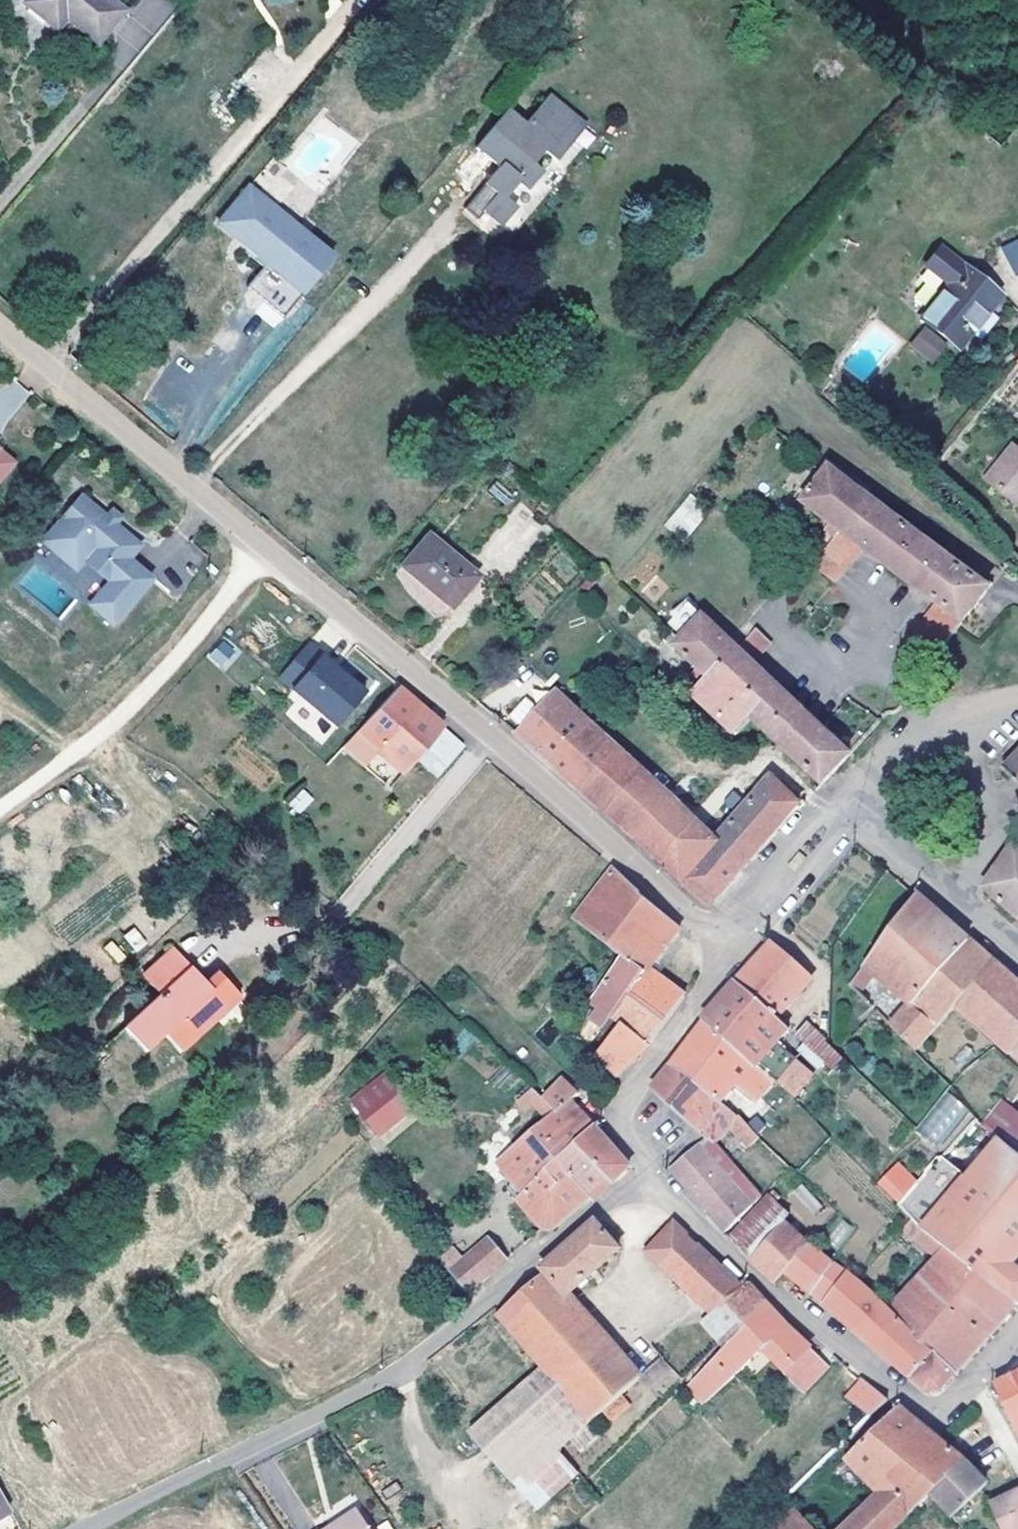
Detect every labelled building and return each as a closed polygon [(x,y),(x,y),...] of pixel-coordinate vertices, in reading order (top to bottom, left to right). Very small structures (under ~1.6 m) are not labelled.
[(109,0),(27,0),(25,2),(49,22),(59,11),(96,42),(122,11),(109,0)] [(538,117),(530,127),(525,134),(502,114),(475,147),(490,159),(494,155),(503,162),(498,167),(484,182),(496,193),(482,210),(501,225),(515,208),(504,198),(517,183),(526,190),(541,172),(531,163),(543,151),(555,161),(582,128),(565,114),(570,108),(550,92),(533,114),(538,117)] [(570,108),(565,114),(582,128),(587,122),(570,108)] [(507,109),(502,114),(525,134),(530,127),(507,109)] [(494,155),(490,159),(498,167),(503,162),(494,155)] [(247,187),(218,222),(246,245),(278,271),(307,237),(247,187)] [(246,245),(243,250),(278,279),(311,241),(307,237),(278,271),(246,245)] [(1000,247),(1014,276),(1017,274),(1017,238),(1000,247)] [(1000,297),(962,266),(919,316),(958,348),(1000,297)] [(924,325),(908,344),(932,363),(948,344),(924,325)] [(281,416),(277,420),(286,426),(290,421),(281,416)] [(1013,445),(985,480),(1017,506),(1017,449),(1013,445)] [(13,461),(0,451),(0,477),(13,461)] [(832,462),(828,467),(876,503),(880,497),(832,462)] [(819,515),(814,519),(834,536),(811,563),(833,581),(863,547),(938,604),(903,646),(928,667),(989,588),(917,534),(876,503),(828,467),(802,502),(819,515)] [(709,509),(691,493),(664,524),(683,540),(709,509)] [(81,495),(59,521),(93,550),(83,561),(108,582),(139,545),(81,495)] [(429,533),(402,564),(451,606),(478,575),(429,533)] [(210,564),(206,568),(214,575),(218,571),(210,564)] [(702,616),(698,612),(690,621),(694,624),(702,616)] [(736,734),(751,717),(821,784),(849,754),(750,661),(770,640),(756,627),(736,648),(730,642),(702,616),(694,624),(690,621),(676,637),(671,642),(700,669),(708,677),(703,681),(692,693),(736,734)] [(222,671),(241,653),(225,637),(206,656),(222,671)] [(325,653),(321,657),(349,681),(353,676),(325,653)] [(349,681),(321,657),(293,690),(335,726),(363,693),(349,681)] [(700,669),(695,674),(703,681),(708,677),(700,669)] [(414,690),(404,675),(351,736),(371,753),(368,757),(385,771),(392,764),(403,773),(414,760),(445,721),(414,690)] [(536,707),(521,725),(514,732),(576,786),(612,743),(557,691),(553,689),(536,707)] [(531,702),(524,696),(508,713),(515,719),(531,702)] [(536,707),(531,702),(515,719),(521,725),(536,707)] [(466,741),(445,721),(414,760),(431,775),(466,741)] [(612,743),(576,786),(708,904),(799,804),(771,776),(716,831),(712,835),(707,831),(612,743)] [(999,769),(1017,786),(1017,748),(999,769)] [(304,787),(286,803),(297,816),(315,801),(304,787)] [(716,831),(712,826),(707,831),(712,835),(716,831)] [(982,886),(1017,918),(1017,843),(1014,840),(982,886)] [(590,1002),(597,1007),(610,1017),(621,1024),(650,1046),(685,996),(649,970),(681,928),(603,877),(560,926),(622,957),(590,1002)] [(968,939),(917,893),(860,957),(868,964),(910,1003),(968,939)] [(134,926),(123,935),(136,951),(147,943),(134,926)] [(996,964),(968,939),(910,1003),(938,1026),(940,1028),(956,1009),(960,1004),(996,964)] [(771,942),(737,980),(776,1016),(780,1012),(812,979),(771,942)] [(143,976),(161,996),(125,1029),(145,1051),(164,1034),(180,1051),(239,997),(222,978),(210,990),(205,985),(173,949),(143,976)] [(860,957),(853,964),(861,972),(868,964),(860,957)] [(996,964),(960,1004),(1014,1051),(1017,1046),(1017,983),(996,964)] [(222,978),(218,974),(205,985),(210,990),(222,978)] [(776,1016),(737,980),(701,1020),(704,1022),(774,1081),(790,1095),(810,1073),(775,1041),(788,1027),(783,1023),(776,1016)] [(938,1026),(910,1003),(890,1025),(913,1048),(938,1026)] [(610,1017),(597,1007),(589,1019),(602,1029),(610,1017)] [(780,1012),(776,1016),(783,1023),(787,1019),(780,1012)] [(484,1023),(475,1014),(463,1022),(474,1033),(484,1023)] [(704,1022),(670,1064),(719,1101),(737,1117),(747,1107),(774,1081),(704,1022)] [(650,1046),(621,1024),(597,1055),(616,1077),(650,1046)] [(806,1024),(796,1035),(833,1069),(844,1058),(830,1045),(806,1024)] [(651,1088),(655,1091),(706,1139),(709,1142),(713,1139),(727,1126),(737,1117),(719,1101),(670,1064),(651,1088)] [(385,1067),(349,1098),(378,1130),(413,1099),(385,1067)] [(567,1154),(560,1161),(594,1199),(612,1183),(577,1145),(594,1126),(577,1108),(571,1100),(578,1094),(573,1088),(562,1076),(543,1098),(556,1111),(547,1119),(544,1122),(540,1123),(567,1154)] [(573,1088),(578,1094),(571,1100),(577,1108),(588,1099),(576,1085),(573,1088)] [(936,1147),(969,1110),(949,1092),(916,1130),(936,1147)] [(543,1098),(535,1106),(547,1119),(556,1111),(543,1098)] [(983,1122),(1002,1138),(999,1143),(1017,1157),(1017,1110),(1002,1098),(983,1122)] [(747,1107),(737,1117),(760,1137),(769,1128),(747,1107)] [(737,1117),(727,1126),(754,1150),(763,1140),(760,1137),(737,1117)] [(964,1178),(930,1216),(923,1224),(948,1246),(1016,1303),(1017,1301),(1017,1268),(1011,1262),(1017,1254),(1017,1157),(999,1143),(1002,1138),(983,1122),(977,1117),(940,1157),(951,1166),(964,1178)] [(540,1123),(496,1161),(522,1193),(516,1199),(533,1218),(561,1196),(556,1191),(565,1184),(551,1168),(560,1161),(567,1154),(540,1123)] [(630,1166),(594,1126),(577,1145),(612,1183),(630,1166)] [(706,1139),(672,1168),(708,1211),(716,1204),(733,1224),(761,1195),(713,1139),(709,1142),(706,1139)] [(951,1166),(940,1157),(905,1195),(917,1206),(951,1166)] [(556,1191),(561,1196),(533,1218),(537,1223),(530,1229),(541,1246),(594,1199),(560,1161),(551,1168),(565,1184),(556,1191)] [(776,1281),(785,1272),(864,1337),(909,1376),(931,1349),(876,1298),(847,1270),(845,1273),(835,1283),(823,1273),(833,1263),(810,1244),(809,1245),(783,1221),(790,1214),(768,1192),(728,1235),(750,1259),(776,1281)] [(905,1195),(898,1203),(910,1216),(923,1224),(930,1216),(917,1206),(905,1195)] [(716,1204),(708,1211),(725,1232),(733,1224),(716,1204)] [(910,1216),(903,1226),(937,1257),(948,1246),(923,1224),(910,1216)] [(547,1273),(499,1315),(543,1365),(477,1425),(521,1484),(561,1450),(573,1439),(590,1424),(603,1412),(624,1394),(642,1377),(570,1296),(620,1250),(595,1223),(542,1268),(547,1273)] [(674,1223),(650,1250),(686,1284),(707,1255),(674,1223)] [(508,1258),(490,1238),(449,1272),(467,1292),(508,1258)] [(924,1284),(918,1278),(895,1303),(882,1292),(876,1298),(931,1349),(955,1371),(1016,1303),(948,1246),(937,1257),(932,1262),(939,1268),(924,1284)] [(742,1288),(707,1255),(686,1284),(715,1313),(742,1288)] [(939,1268),(932,1262),(918,1278),(924,1284),(939,1268)] [(845,1273),(833,1263),(823,1273),(835,1283),(845,1273)] [(748,1283),(742,1288),(715,1313),(710,1317),(731,1339),(733,1341),(769,1306),(766,1304),(748,1283)] [(735,1376),(763,1350),(804,1391),(829,1366),(818,1355),(769,1306),(733,1341),(688,1386),(705,1404),(735,1376)] [(955,1371),(931,1349),(909,1376),(924,1388),(940,1388),(955,1371)] [(993,1386),(1017,1437),(1017,1374),(993,1386)] [(889,1400),(863,1379),(846,1398),(871,1417),(889,1400)] [(631,1402),(624,1394),(603,1412),(610,1420),(631,1402)] [(920,1426),(897,1408),(845,1457),(864,1478),(920,1426)] [(599,1435),(590,1424),(573,1439),(582,1450),(599,1435)] [(477,1425),(469,1432),(517,1486),(521,1484),(477,1425)] [(935,1438),(920,1426),(864,1478),(879,1493),(887,1486),(911,1509),(916,1504),(929,1492),(937,1499),(952,1515),(985,1484),(962,1459),(935,1438)] [(521,1484),(517,1486),(536,1507),(578,1470),(561,1450),(521,1484)] [(879,1493),(841,1528),(890,1528),(911,1509),(887,1486),(879,1493)] [(989,1504),(1000,1528),(1017,1528),(1017,1490),(989,1504)] [(937,1499),(929,1492),(916,1504),(924,1511),(937,1499)] [(9,1510),(0,1494),(0,1515),(9,1510)] [(793,1507),(771,1528),(812,1528),(793,1507)] [(358,1510),(330,1528),(370,1528),(358,1510)] [(377,1527),(378,1528),(392,1528),(387,1521),(377,1527)]
